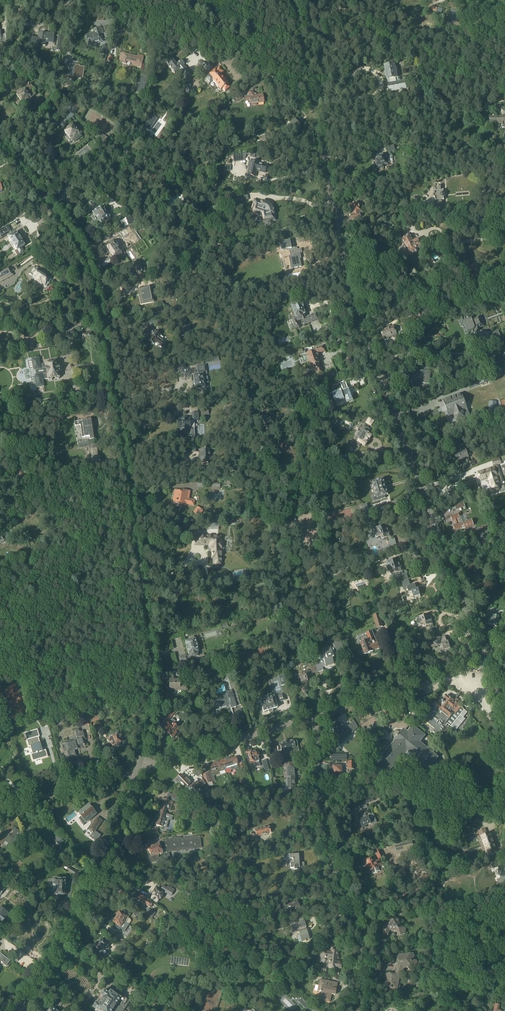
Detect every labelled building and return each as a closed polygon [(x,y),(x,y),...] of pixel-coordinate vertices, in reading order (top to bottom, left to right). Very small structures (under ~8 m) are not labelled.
[(86,40),(88,45),(88,46),(103,42),(100,33),(102,33),(101,28),(93,30),(94,33),(85,36),(86,39),(86,40)] [(54,39),(54,34),(39,33),(39,35),(38,35),(38,39),(33,39),(33,37),(28,37),(27,45),(32,46),(32,45),(45,46),(45,42),(53,43),(54,39)] [(63,36),(58,36),(57,48),(54,48),(54,51),(62,52),(63,36)] [(108,47),(102,46),(100,55),(106,56),(108,47)] [(133,64),(132,66),(141,68),(142,63),(141,63),(142,61),(143,61),(144,56),(137,55),(137,57),(121,53),(120,56),(123,56),(121,61),(123,61),(122,63),(126,64),(126,62),(133,64)] [(176,64),(171,57),(165,62),(174,74),(178,71),(184,78),(190,74),(184,66),(185,65),(181,60),(176,64)] [(7,72),(16,65),(12,61),(4,67),(7,72)] [(398,77),(397,77),(394,63),(383,65),(386,81),(387,81),(388,84),(387,84),(389,92),(406,89),(405,80),(399,81),(400,80),(400,78),(398,77)] [(64,67),(63,75),(68,76),(68,75),(73,75),(72,77),(81,78),(82,69),(78,68),(78,67),(68,66),(68,67),(64,67)] [(209,75),(206,78),(210,83),(212,81),(218,88),(217,88),(219,91),(220,90),(220,91),(222,89),(225,92),(229,88),(227,85),(228,85),(220,75),(223,72),(219,67),(215,70),(209,75)] [(15,84),(23,77),(18,70),(15,73),(16,74),(12,77),(14,79),(12,80),(15,84)] [(142,75),(137,93),(142,95),(148,77),(142,75)] [(189,95),(194,91),(192,88),(190,90),(189,88),(191,87),(188,84),(179,92),(181,95),(186,91),(189,95)] [(34,101),(32,99),(37,95),(34,92),(35,90),(31,85),(25,90),(19,95),(19,97),(19,98),(20,99),(22,99),(25,103),(24,104),(26,107),(34,101)] [(256,96),(252,91),(248,94),(249,96),(245,97),(245,101),(250,100),(251,106),(256,105),(256,104),(264,102),(263,95),(256,96)] [(490,117),(490,124),(500,124),(501,124),(501,127),(502,127),(502,128),(504,127),(504,128),(504,111),(504,104),(502,104),(500,104),(495,105),(496,112),(496,113),(501,112),(502,115),(502,116),(496,117),(490,117)] [(301,128),(296,120),(288,125),(289,128),(292,126),(293,127),(290,130),(292,133),(301,128)] [(82,134),(76,126),(74,127),(73,126),(66,131),(65,133),(66,135),(68,135),(71,139),(79,134),(80,136),(82,134)] [(110,140),(96,131),(94,135),(100,138),(98,142),(101,144),(102,142),(107,145),(110,140)] [(264,138),(260,139),(260,142),(278,139),(276,132),(265,135),(265,136),(263,137),(264,138)] [(234,162),(244,161),(246,154),(232,156),(233,162),(234,162)] [(378,157),(375,157),(376,160),(376,161),(377,165),(377,169),(381,168),(383,167),(383,166),(387,165),(387,164),(388,164),(390,163),(389,159),(391,159),(391,158),(393,157),(392,154),(390,155),(390,154),(378,157)] [(265,173),(267,166),(258,163),(259,163),(251,161),(247,175),(255,177),(256,171),(265,173)] [(434,198),(435,198),(435,201),(437,201),(436,201),(436,205),(443,205),(442,201),(442,200),(444,200),(444,198),(445,197),(445,196),(445,195),(445,194),(445,193),(444,193),(444,191),(441,191),(441,190),(442,190),(441,186),(435,186),(435,190),(436,190),(436,191),(434,191),(434,194),(434,195),(433,195),(433,196),(433,197),(434,197),(434,198)] [(261,203),(254,200),(250,213),(260,216),(261,222),(275,219),(273,212),(274,212),(274,210),(272,211),(272,210),(271,208),(271,207),(270,207),(270,206),(269,206),(268,207),(266,205),(266,204),(265,203),(264,203),(263,203),(262,203),(261,203)] [(360,210),(358,203),(349,205),(351,212),(354,211),(354,215),(352,215),(352,219),(360,218),(360,214),(363,214),(362,210),(360,210)] [(103,209),(101,206),(92,213),(95,217),(95,218),(97,220),(98,220),(101,224),(103,226),(111,220),(107,214),(109,212),(108,211),(108,210),(106,207),(103,209)] [(134,224),(131,217),(120,221),(122,228),(134,224)] [(0,230),(0,239),(7,235),(11,232),(7,226),(0,230)] [(11,232),(7,235),(8,237),(11,242),(11,243),(13,246),(16,250),(14,252),(15,253),(17,256),(20,255),(22,253),(23,252),(21,248),(24,246),(22,242),(22,241),(19,237),(16,232),(12,234),(11,232)] [(108,245),(105,247),(106,247),(106,248),(106,249),(107,250),(108,250),(110,253),(110,254),(111,255),(111,256),(112,257),(113,257),(113,258),(114,258),(115,257),(116,258),(121,255),(120,254),(121,253),(119,250),(118,249),(118,248),(117,246),(116,246),(120,243),(119,240),(123,238),(119,233),(115,236),(115,237),(114,237),(112,239),(111,240),(112,241),(111,242),(107,244),(108,245)] [(407,250),(406,252),(407,253),(409,253),(410,255),(417,252),(416,249),(421,247),(417,239),(413,242),(409,235),(409,236),(408,234),(405,236),(405,237),(402,239),(403,240),(402,242),(402,244),(405,244),(407,250)] [(288,248),(287,242),(280,243),(280,245),(273,247),(274,251),(286,248),(287,252),(291,251),(292,255),(290,256),(289,256),(290,264),(286,265),(287,270),(302,267),(299,253),(302,253),(301,249),(298,249),(297,247),(291,249),(290,247),(288,248)] [(32,278),(19,269),(18,269),(15,264),(9,268),(0,272),(0,282),(13,275),(20,271),(34,281),(31,279),(32,278)] [(44,285),(47,287),(48,285),(49,285),(50,284),(50,283),(51,280),(49,279),(49,277),(33,267),(29,274),(33,277),(32,278),(31,279),(34,281),(41,285),(42,284),(44,285)] [(145,272),(144,267),(140,268),(140,267),(134,268),(135,275),(141,274),(141,273),(145,272)] [(138,293),(141,305),(152,303),(149,287),(137,290),(138,293)] [(292,307),(291,307),(292,310),(293,310),(296,317),(292,319),(295,328),(298,327),(297,322),(302,320),(304,325),(318,320),(316,314),(307,317),(307,318),(306,318),(304,315),(305,314),(303,307),(304,307),(302,303),(301,303),(301,302),(291,306),(292,307)] [(466,337),(473,335),(475,334),(476,334),(476,333),(477,333),(477,332),(478,331),(478,330),(478,329),(484,327),(480,316),(474,318),(474,315),(459,321),(461,328),(462,327),(466,337)] [(394,325),(380,330),(383,340),(392,337),(396,336),(396,335),(397,335),(394,325)] [(165,344),(161,341),(163,338),(148,327),(146,330),(153,334),(148,340),(153,344),(154,343),(162,348),(165,344)] [(492,341),(498,339),(502,337),(499,331),(490,334),(492,341)] [(404,341),(401,334),(396,336),(392,337),(392,338),(394,345),(404,341)] [(317,351),(308,354),(306,355),(302,356),(304,361),(309,360),(311,367),(312,366),(314,372),(319,370),(317,371),(318,374),(323,372),(322,368),(321,369),(319,364),(320,363),(317,357),(320,356),(319,354),(325,352),(324,351),(326,350),(325,346),(323,347),(323,346),(316,348),(317,351)] [(46,364),(40,365),(39,358),(32,359),(32,361),(28,362),(32,387),(36,386),(37,389),(44,387),(43,380),(48,379),(48,380),(49,381),(52,380),(52,379),(52,378),(55,378),(55,379),(56,379),(59,379),(59,378),(59,377),(60,377),(59,372),(60,372),(61,372),(61,371),(62,370),(62,369),(62,368),(61,368),(61,367),(60,367),(59,367),(58,367),(57,362),(57,361),(56,360),(53,361),(52,362),(52,363),(50,363),(48,362),(46,362),(45,363),(46,364)] [(207,377),(205,365),(197,367),(198,373),(199,373),(200,375),(193,376),(194,381),(194,385),(195,385),(196,390),(205,389),(203,377),(207,377)] [(425,371),(414,371),(413,383),(438,384),(438,377),(430,377),(430,372),(425,372),(425,371)] [(478,380),(479,380),(468,384),(470,388),(480,385),(489,382),(487,377),(478,380)] [(347,403),(349,402),(353,401),(349,390),(348,390),(345,382),(340,383),(343,392),(342,392),(341,390),(332,393),(336,403),(344,400),(344,399),(345,398),(347,403)] [(464,403),(463,400),(461,394),(442,400),(449,417),(454,415),(456,422),(464,419),(465,422),(471,419),(468,410),(467,410),(464,403)] [(488,421),(496,421),(496,402),(489,402),(488,421)] [(198,413),(197,406),(189,407),(190,414),(192,414),(192,420),(190,420),(190,417),(184,417),(184,418),(178,418),(178,431),(190,430),(190,433),(192,432),(192,435),(194,434),(194,428),(195,428),(194,421),(198,421),(198,413)] [(266,426),(261,415),(256,417),(263,432),(270,429),(268,425),(266,426)] [(370,418),(366,424),(371,427),(375,421),(370,418)] [(90,427),(89,420),(74,422),(75,426),(80,425),(82,438),(89,437),(90,440),(87,440),(87,444),(92,443),(91,440),(94,440),(92,430),(89,431),(88,428),(90,427)] [(364,425),(354,441),(352,443),(359,448),(361,445),(364,447),(372,435),(369,433),(371,430),(364,425)] [(1,430),(4,435),(11,431),(8,426),(1,430)] [(92,443),(87,444),(88,447),(91,447),(91,450),(88,451),(90,463),(92,463),(93,467),(100,466),(99,458),(98,458),(97,453),(96,446),(92,446),(92,443)] [(195,445),(195,443),(193,443),(193,445),(192,445),(192,452),(198,452),(201,452),(201,453),(202,453),(202,456),(199,456),(199,463),(203,463),(203,462),(207,461),(207,463),(211,463),(211,456),(209,456),(209,449),(201,449),(198,449),(198,445),(195,445)] [(466,448),(458,451),(454,453),(457,462),(465,459),(469,469),(469,468),(476,466),(474,462),(471,463),(466,448)] [(494,468),(484,471),(478,473),(479,474),(478,475),(478,476),(478,477),(479,478),(480,479),(481,479),(480,480),(481,481),(489,478),(492,489),(494,488),(495,489),(496,490),(497,490),(498,489),(498,488),(498,487),(500,486),(496,475),(495,470),(498,469),(497,465),(501,464),(499,458),(491,461),(493,466),(495,466),(496,468),(494,468)] [(375,492),(376,493),(377,498),(381,497),(381,499),(385,498),(385,496),(388,495),(386,489),(385,489),(384,485),(385,485),(383,479),(380,480),(380,479),(376,480),(376,481),(373,482),(374,488),(373,488),(374,492),(375,492)] [(174,491),(172,502),(176,503),(175,504),(183,506),(184,505),(194,506),(195,500),(189,499),(190,491),(180,490),(180,492),(174,491)] [(367,504),(361,506),(364,516),(370,514),(367,504)] [(198,516),(202,510),(196,507),(193,512),(198,516)] [(280,519),(282,525),(296,521),(294,514),(289,516),(280,519)] [(465,529),(472,527),(474,526),(472,520),(463,523),(461,516),(459,517),(458,514),(451,516),(452,521),(454,520),(456,524),(453,525),(455,531),(465,528),(465,529)] [(389,547),(394,546),(396,545),(394,539),(391,540),(388,528),(384,530),(383,526),(374,529),(372,523),(370,524),(371,530),(374,529),(376,538),(381,536),(382,539),(387,538),(388,541),(387,541),(389,547)] [(476,535),(477,537),(478,540),(481,538),(483,543),(492,540),(488,530),(479,533),(476,535)] [(211,549),(212,550),(212,553),(212,554),(212,555),(212,558),(215,558),(215,563),(221,563),(221,550),(219,550),(219,537),(197,536),(196,544),(209,544),(209,545),(209,546),(209,547),(210,548),(211,549)] [(398,550),(396,545),(394,546),(389,547),(389,549),(384,550),(385,554),(391,552),(398,550)] [(478,559),(481,548),(474,547),(472,557),(478,559)] [(390,571),(392,576),(393,580),(400,578),(402,582),(408,580),(406,573),(403,574),(400,563),(396,564),(394,559),(386,562),(387,565),(382,567),(384,573),(390,571)] [(227,583),(226,575),(211,577),(212,584),(227,583)] [(408,580),(402,582),(404,590),(407,589),(409,595),(412,594),(414,599),(421,597),(418,587),(416,588),(415,584),(410,585),(408,580)] [(377,629),(383,627),(379,614),(373,616),(377,629)] [(485,624),(492,626),(493,628),(495,628),(496,627),(498,622),(501,623),(503,615),(499,614),(498,617),(491,615),(491,618),(487,617),(485,624)] [(432,634),(438,632),(436,626),(433,627),(430,616),(426,617),(426,616),(416,618),(418,625),(423,624),(424,627),(429,625),(432,634)] [(438,632),(432,634),(434,643),(437,642),(439,648),(442,647),(444,652),(451,650),(448,640),(446,641),(445,637),(440,638),(438,632)] [(366,633),(358,636),(363,651),(362,651),(362,652),(362,654),(363,654),(363,655),(364,655),(364,654),(365,655),(370,653),(373,652),(373,651),(379,649),(377,643),(375,644),(374,642),(376,641),(375,639),(374,637),(369,639),(368,640),(368,639),(366,633)] [(204,654),(198,656),(197,652),(198,652),(197,647),(196,643),(196,642),(196,640),(195,640),(195,639),(194,639),(193,637),(189,638),(189,640),(185,641),(186,646),(187,650),(188,654),(189,654),(189,655),(186,656),(186,655),(178,657),(180,663),(188,661),(187,659),(190,658),(190,659),(195,657),(195,658),(198,657),(199,660),(205,659),(204,654)] [(326,658),(323,659),(324,663),(315,666),(317,672),(323,670),(322,667),(334,664),(333,660),(334,659),(331,650),(325,652),(326,658)] [(311,674),(315,673),(317,672),(315,666),(307,668),(308,671),(302,673),(303,676),(299,677),(299,678),(298,678),(300,685),(309,682),(309,680),(313,679),(311,674)] [(231,691),(217,695),(211,697),(216,710),(221,709),(221,708),(230,705),(230,708),(241,705),(233,681),(230,669),(224,671),(225,674),(228,673),(231,682),(228,683),(231,691)] [(179,685),(179,680),(169,681),(169,689),(175,689),(175,691),(186,691),(186,685),(179,685)] [(263,712),(265,711),(268,711),(268,712),(269,713),(272,712),(273,711),(272,709),(277,708),(275,702),(278,701),(278,702),(285,701),(283,693),(276,695),(276,697),(274,697),(260,701),(263,712)] [(423,720),(435,730),(433,731),(438,735),(448,724),(451,726),(464,710),(461,707),(458,705),(460,702),(456,699),(456,698),(454,697),(452,700),(446,696),(444,699),(442,702),(440,700),(438,703),(437,702),(434,706),(423,720)] [(168,721),(175,713),(169,709),(163,717),(168,721)] [(83,727),(89,725),(88,719),(86,719),(84,714),(82,714),(83,717),(81,718),(82,721),(81,721),(83,727)] [(89,717),(90,723),(100,720),(99,715),(89,717)] [(176,723),(172,719),(165,727),(166,728),(163,731),(172,739),(177,733),(176,732),(179,729),(177,728),(178,726),(175,724),(176,723)] [(343,736),(344,735),(345,736),(347,738),(351,733),(346,729),(345,730),(337,722),(329,730),(340,740),(343,737),(343,736)] [(372,766),(386,778),(396,766),(394,765),(399,759),(401,761),(405,755),(411,760),(414,756),(417,758),(415,760),(427,770),(439,756),(435,753),(427,746),(425,748),(419,742),(424,736),(413,727),(408,733),(405,731),(403,733),(402,732),(401,733),(399,732),(399,731),(398,731),(397,731),(396,731),(395,731),(394,732),(394,733),(393,733),(393,734),(393,735),(393,736),(393,737),(394,737),(394,738),(395,738),(391,743),(386,749),(388,750),(386,753),(384,756),(382,754),(372,766)] [(80,731),(79,728),(74,730),(77,739),(69,741),(68,741),(60,743),(63,752),(66,751),(68,759),(73,758),(73,757),(76,756),(75,751),(79,749),(79,748),(86,746),(85,740),(87,740),(84,730),(80,731)] [(32,754),(31,755),(33,761),(48,757),(46,750),(42,751),(38,738),(40,737),(37,730),(24,733),(29,747),(30,747),(32,754)] [(119,734),(118,731),(107,736),(109,738),(107,739),(110,745),(111,744),(112,747),(124,741),(120,733),(119,734)] [(276,746),(278,751),(281,750),(281,752),(295,748),(294,746),(297,745),(296,740),(293,741),(293,740),(288,742),(288,741),(283,742),(284,743),(279,744),(279,745),(276,746)] [(247,753),(246,753),(249,764),(254,763),(255,768),(260,766),(258,761),(257,758),(258,756),(258,754),(256,753),(255,754),(254,752),(252,753),(251,751),(251,752),(249,751),(248,751),(247,753)] [(231,759),(231,757),(222,760),(224,766),(225,770),(230,769),(231,771),(239,768),(235,758),(231,759)] [(209,765),(211,772),(209,773),(209,772),(206,773),(206,774),(203,775),(206,783),(214,781),(213,776),(219,774),(218,772),(225,770),(224,766),(222,760),(213,763),(213,764),(209,765)] [(287,763),(284,763),(284,764),(284,767),(286,767),(286,772),(284,772),(284,778),(286,778),(294,778),(294,767),(293,767),(293,763),(287,763)] [(183,777),(180,775),(175,780),(178,783),(180,781),(187,788),(190,785),(191,786),(192,788),(194,788),(195,790),(199,788),(201,790),(206,786),(203,780),(198,783),(197,782),(192,785),(191,784),(191,783),(184,776),(183,777)] [(294,778),(286,778),(286,790),(295,790),(294,778)] [(158,812),(164,814),(166,809),(170,811),(173,802),(172,802),(173,800),(179,802),(181,797),(172,794),(170,801),(164,799),(162,803),(161,803),(158,812)] [(78,813),(86,823),(96,814),(94,811),(94,809),(93,808),(91,807),(91,808),(88,804),(78,813)] [(370,815),(368,810),(363,812),(365,818),(359,821),(362,828),(366,827),(366,826),(371,823),(371,825),(377,823),(373,814),(370,815)] [(163,827),(164,824),(165,819),(163,818),(164,814),(158,812),(156,821),(157,821),(156,825),(163,827)] [(93,834),(102,821),(97,818),(88,830),(93,834)] [(254,830),(256,837),(271,832),(269,826),(254,830)] [(15,829),(11,836),(8,835),(4,842),(5,842),(3,845),(8,848),(10,845),(8,849),(11,851),(22,833),(15,829)] [(485,829),(478,831),(479,831),(478,831),(480,836),(481,837),(482,842),(484,841),(489,856),(494,854),(492,850),(496,849),(490,834),(488,835),(487,835),(485,829)] [(63,853),(64,850),(63,849),(63,848),(60,847),(64,842),(55,837),(52,841),(57,844),(54,850),(55,852),(54,853),(57,855),(58,853),(59,854),(61,852),(62,853),(63,853)] [(148,854),(152,862),(164,857),(166,863),(171,860),(169,856),(169,852),(200,848),(200,843),(199,838),(180,840),(180,839),(171,840),(171,841),(161,843),(158,844),(147,848),(147,849),(147,850),(147,851),(148,851),(149,854),(148,854)] [(395,846),(397,855),(413,850),(411,842),(395,846)] [(378,859),(384,857),(381,849),(375,851),(378,859)] [(298,863),(298,854),(289,855),(286,855),(286,865),(289,864),(290,868),(293,868),(293,872),(292,872),(292,874),(290,874),(290,877),(289,877),(289,880),(296,880),(295,874),(299,874),(299,868),(303,868),(303,863),(298,863)] [(376,861),(374,858),(372,860),(371,859),(365,861),(367,866),(369,865),(371,871),(373,874),(376,873),(378,873),(377,872),(380,871),(379,867),(381,866),(379,860),(376,861)] [(52,895),(55,895),(63,895),(66,895),(66,891),(64,891),(64,885),(65,885),(65,879),(53,879),(53,885),(52,895)] [(166,888),(163,886),(160,890),(157,888),(155,892),(154,891),(152,895),(153,895),(151,899),(153,900),(152,900),(154,901),(157,902),(159,899),(160,899),(162,896),(161,895),(163,891),(166,893),(169,889),(173,892),(174,889),(167,886),(166,888)] [(277,895),(265,899),(267,905),(279,900),(277,895)] [(153,903),(150,902),(140,896),(137,900),(150,907),(153,903)] [(299,909),(297,902),(287,905),(286,902),(279,905),(280,908),(284,907),(285,909),(289,908),(290,908),(291,912),(299,909)] [(0,926),(9,914),(0,907),(0,926)] [(155,913),(148,909),(145,914),(152,918),(155,913)] [(116,917),(123,922),(125,923),(128,918),(130,915),(123,911),(121,914),(118,913),(116,917)] [(133,915),(139,919),(142,915),(136,911),(133,915)] [(120,927),(123,922),(116,917),(113,923),(116,925),(115,927),(119,929),(120,927)] [(491,925),(487,917),(482,919),(485,928),(491,925)] [(401,926),(396,918),(391,918),(390,922),(390,923),(388,925),(387,924),(383,926),(384,935),(385,935),(384,935),(384,934),(388,934),(388,935),(387,935),(388,935),(389,932),(390,930),(396,931),(402,935),(405,933),(405,929),(401,926)] [(296,920),(289,922),(293,934),(299,932),(300,931),(301,935),(300,935),(302,942),(305,941),(306,941),(306,940),(309,939),(304,921),(298,923),(299,925),(297,926),(297,924),(296,920)] [(124,945),(126,942),(117,936),(115,939),(124,945)] [(94,947),(91,950),(99,958),(103,955),(100,953),(104,949),(107,951),(109,949),(104,944),(105,943),(103,941),(102,942),(100,940),(94,947)] [(122,945),(115,944),(116,945),(115,947),(116,947),(115,950),(120,952),(121,950),(125,951),(125,950),(128,950),(129,949),(122,945)] [(337,962),(338,951),(330,951),(330,952),(321,951),(321,957),(329,958),(328,968),(336,968),(340,968),(341,962),(337,962)] [(2,963),(3,963),(2,963),(2,964),(6,966),(10,961),(8,959),(6,958),(4,956),(2,955),(0,953),(0,961),(2,963)] [(412,968),(412,967),(417,967),(418,963),(416,961),(414,960),(414,958),(415,957),(413,954),(398,956),(398,960),(399,960),(399,964),(395,976),(391,975),(391,974),(387,975),(384,989),(387,991),(388,990),(391,991),(391,993),(393,994),(397,994),(398,989),(400,989),(400,987),(399,985),(398,985),(400,978),(403,969),(408,968),(408,969),(410,970),(412,969),(412,968)] [(335,995),(336,989),(337,983),(320,980),(317,992),(320,992),(318,1000),(330,1002),(331,994),(335,995)] [(112,1010),(114,1010),(125,1010),(122,1009),(126,1003),(127,1004),(129,1001),(121,996),(120,998),(110,992),(109,994),(104,991),(100,996),(95,1003),(95,1004),(93,1008),(93,1009),(94,1010),(112,1010)] [(309,1006),(302,998),(298,1002),(306,1010),(309,1006)]
